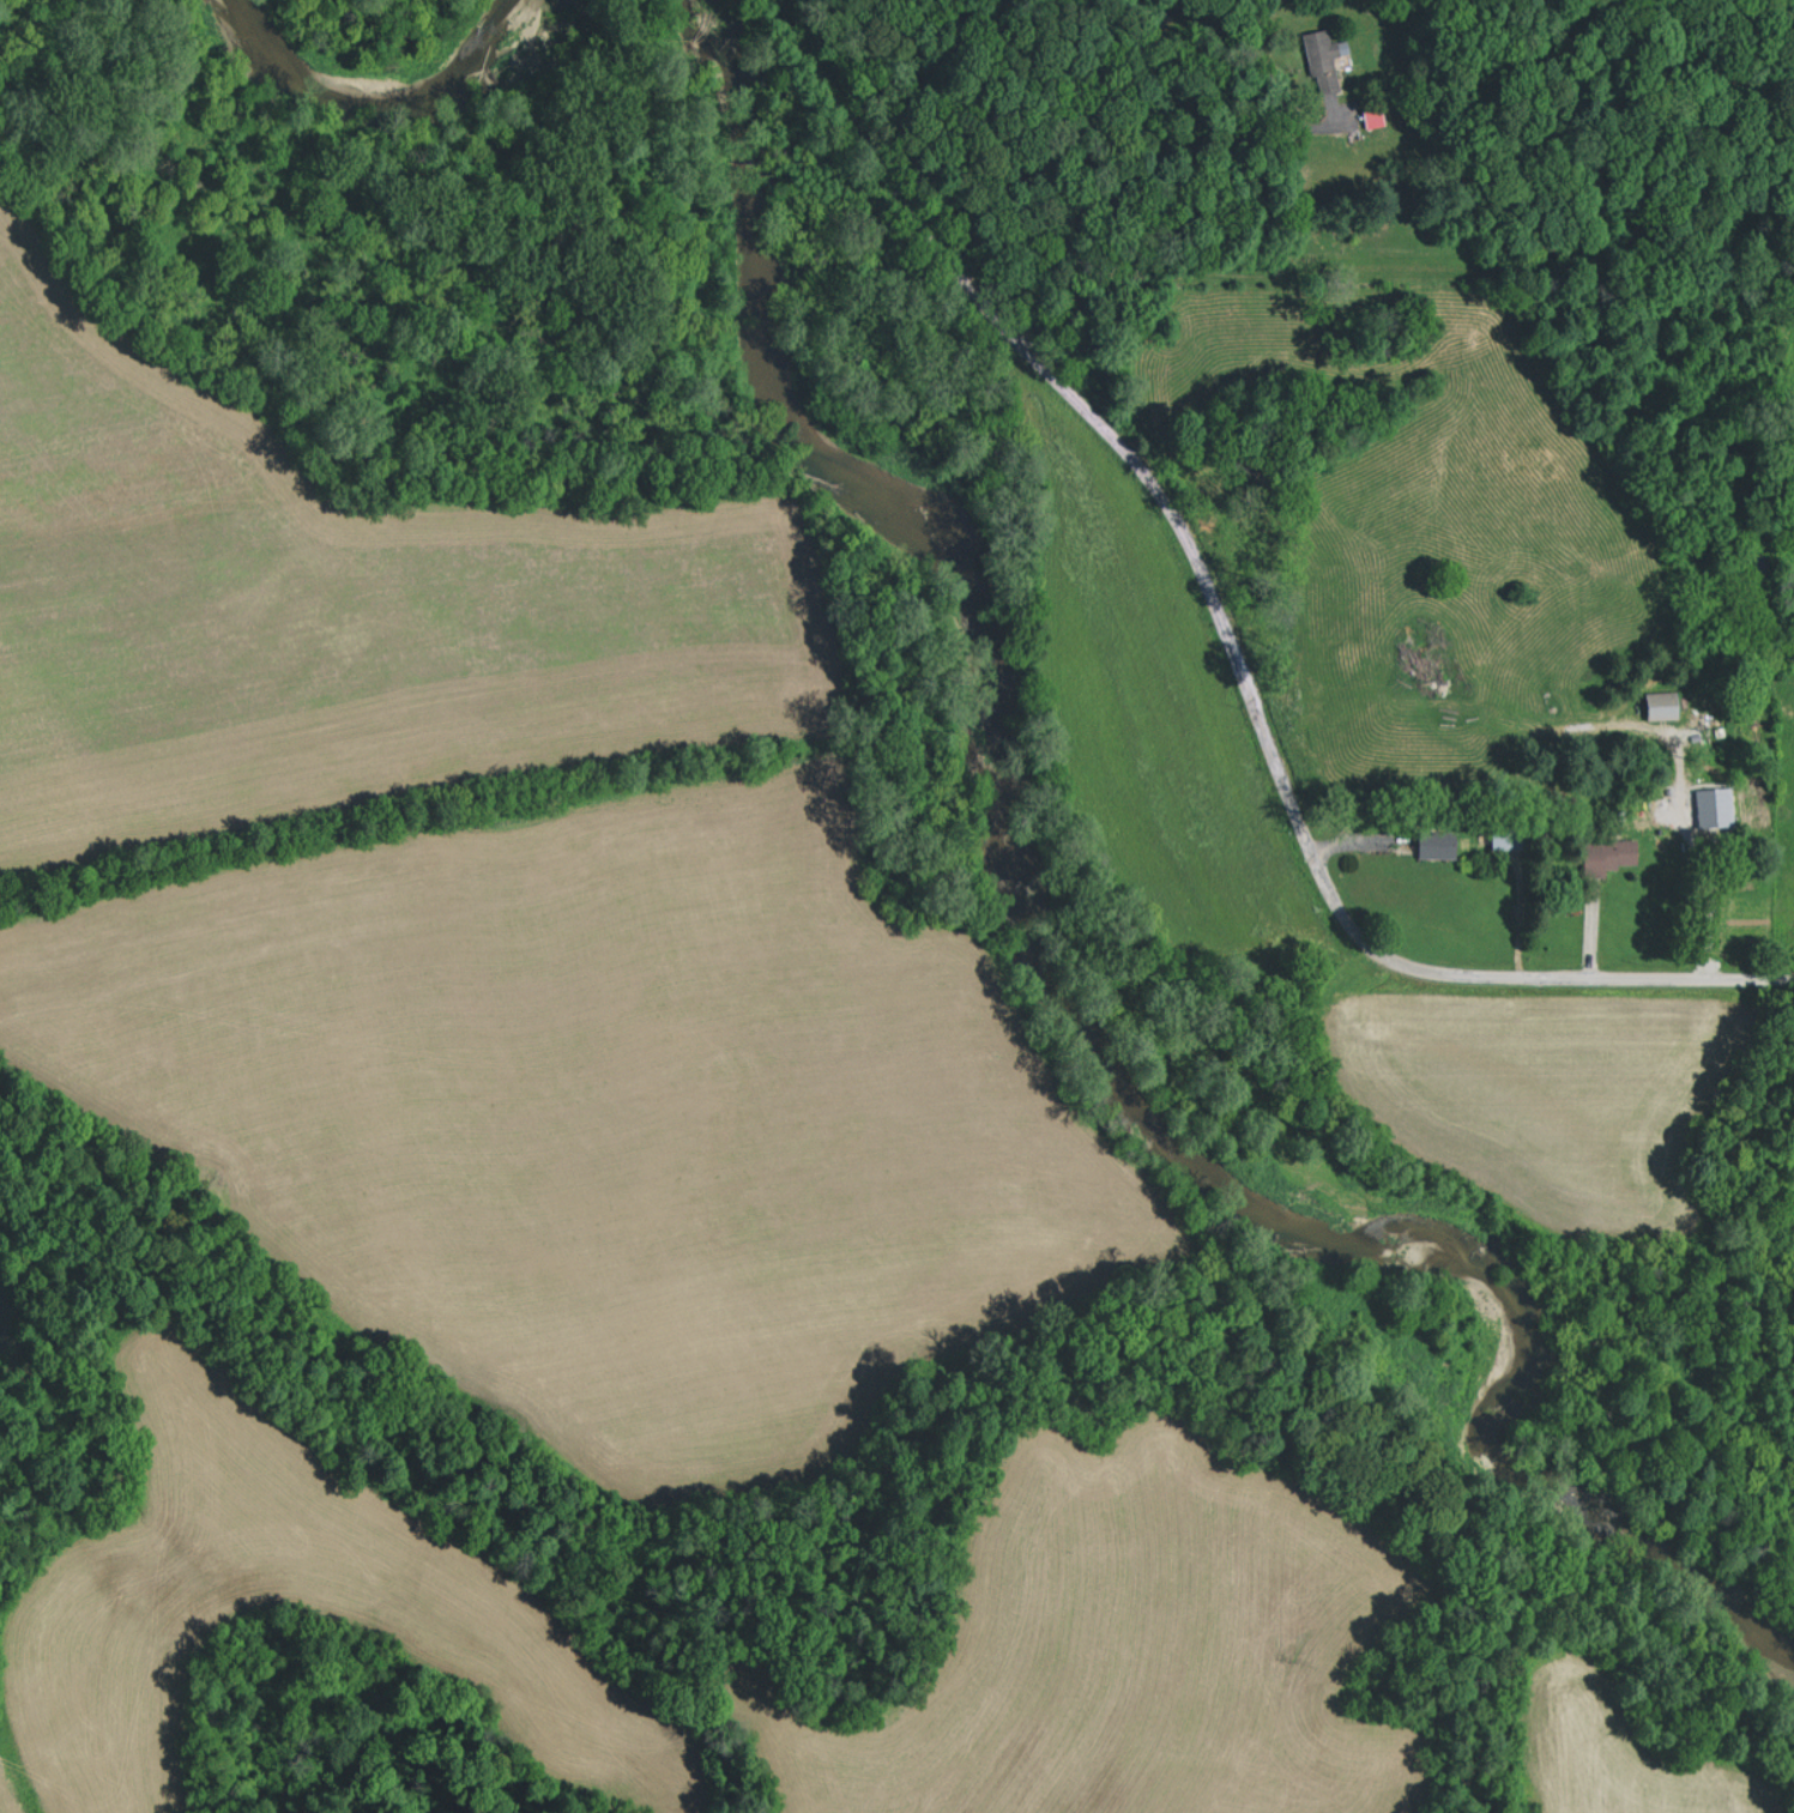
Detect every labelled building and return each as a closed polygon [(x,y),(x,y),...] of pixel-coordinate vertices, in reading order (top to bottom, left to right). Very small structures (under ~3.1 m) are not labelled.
[(1304,33),(1318,94),(1341,89),(1334,56),(1351,52),(1348,39),(1330,43),(1327,28),(1304,33)] [(1362,107),(1367,128),(1390,123),(1384,101),(1362,107)] [(1683,719),(1684,693),(1650,692),(1650,718),(1683,719)] [(1720,795),(1688,796),(1688,816),(1720,816),(1720,795)] [(1461,833),(1424,832),(1424,858),(1461,859),(1461,833)] [(1640,866),(1640,841),(1584,841),(1585,877),(1607,877),(1606,866),(1640,866)]
